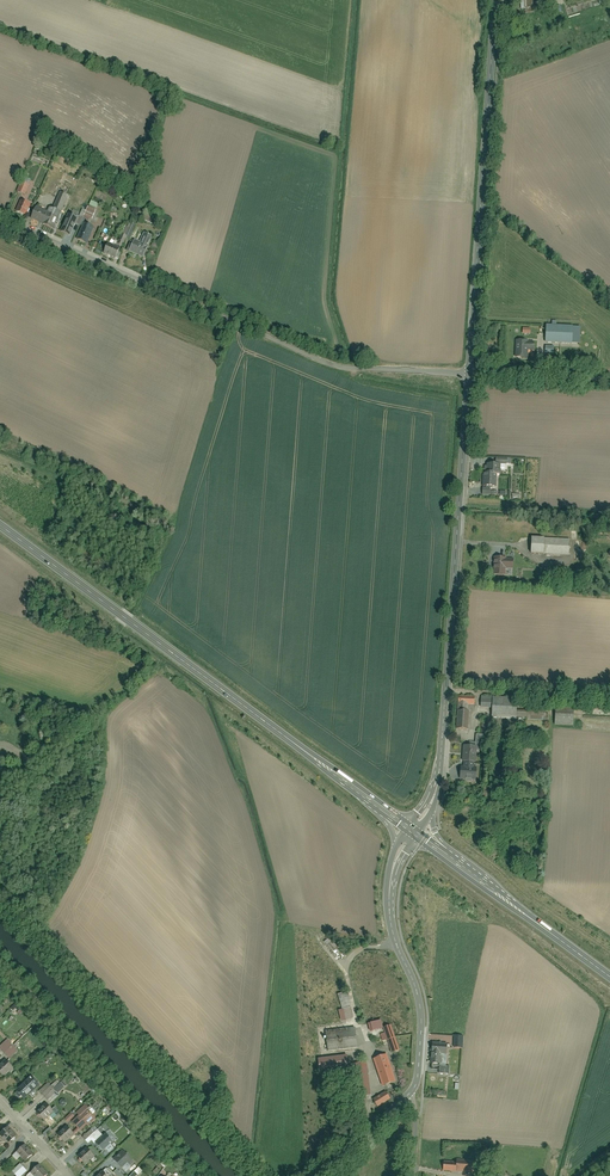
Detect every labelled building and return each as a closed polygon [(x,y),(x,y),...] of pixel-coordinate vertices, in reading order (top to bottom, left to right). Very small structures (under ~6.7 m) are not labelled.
[(525,8),(536,8),(536,0),(524,0),(525,8)] [(30,185),(22,181),(17,191),(25,195),(30,185)] [(61,212),(68,195),(60,191),(53,208),(60,211),(61,212)] [(30,204),(21,200),(16,211),(26,215),(30,204)] [(99,204),(91,200),(89,205),(97,208),(99,204)] [(47,211),(36,206),(32,217),(45,223),(44,224),(54,228),(60,211),(53,208),(49,207),(47,211)] [(88,206),(86,212),(94,215),(96,209),(88,206)] [(94,215),(86,212),(83,217),(92,221),(94,215)] [(77,217),(68,213),(61,231),(70,235),(75,223),(77,217)] [(161,219),(146,213),(143,219),(158,225),(161,219)] [(81,225),(83,218),(78,216),(77,217),(75,223),(81,225)] [(93,226),(84,222),(77,239),(86,243),(93,226)] [(131,240),(138,223),(134,222),(131,228),(128,236),(127,238),(131,240)] [(126,225),(122,234),(128,236),(131,228),(126,225)] [(140,241),(135,239),(130,251),(143,257),(144,256),(146,250),(152,236),(144,232),(140,241)] [(128,236),(122,234),(117,244),(123,246),(127,238),(128,236)] [(120,248),(108,243),(104,252),(116,257),(118,252),(120,248)] [(572,328),(547,327),(546,343),(571,343),(572,328)] [(527,341),(516,341),(516,358),(527,358),(527,348),(533,348),(533,343),(527,343),(527,341)] [(592,360),(578,359),(577,367),(592,368),(592,360)] [(496,464),(485,464),(484,472),(483,472),(483,486),(497,487),(497,474),(501,474),(501,464),(496,464)] [(530,538),(529,554),(568,556),(569,540),(530,538)] [(507,557),(495,556),(494,576),(506,576),(507,568),(513,568),(513,558),(507,558),(507,557)] [(558,568),(557,577),(567,577),(567,569),(558,568)] [(475,696),(459,695),(459,703),(468,703),(475,704),(475,696)] [(482,707),(493,707),(493,696),(482,696),(482,707)] [(516,697),(493,696),(493,707),(492,722),(515,723),(515,717),(516,710),(516,697)] [(457,728),(468,728),(469,711),(468,711),(458,711),(457,710),(457,728)] [(549,711),(516,710),(515,717),(549,718),(549,711)] [(574,711),(555,710),(555,724),(573,725),(574,711)] [(484,749),(485,734),(476,734),(475,745),(477,746),(477,749),(484,749)] [(475,745),(463,745),(463,760),(464,760),(475,761),(476,761),(477,749),(477,746),(475,745)] [(461,765),(460,778),(476,779),(477,766),(474,766),(464,766),(461,765)] [(332,940),(326,945),(332,952),(338,947),(332,940)] [(338,994),(343,1009),(350,1006),(346,992),(338,994)] [(343,1009),(339,1010),(342,1021),(354,1017),(350,1006),(343,1009)] [(380,1020),(369,1023),(371,1030),(382,1028),(380,1020)] [(392,1024),(383,1027),(385,1032),(387,1038),(392,1052),(400,1049),(392,1024)] [(355,1027),(326,1031),(328,1050),(357,1047),(355,1027)] [(463,1035),(455,1035),(454,1047),(463,1047),(463,1035)] [(14,1046),(7,1039),(0,1045),(0,1049),(9,1058),(18,1050),(14,1046)] [(448,1043),(433,1042),(432,1052),(441,1053),(447,1053),(448,1043)] [(441,1064),(441,1053),(432,1052),(431,1068),(439,1069),(439,1064),(441,1064)] [(346,1054),(318,1058),(319,1070),(348,1066),(346,1054)] [(388,1054),(374,1059),(382,1085),(396,1081),(388,1054)] [(0,1065),(0,1073),(4,1078),(14,1069),(6,1059),(0,1065)] [(371,1094),(366,1062),(355,1064),(359,1095),(371,1094)] [(33,1077),(17,1091),(25,1099),(40,1085),(33,1077)] [(49,1102),(68,1085),(62,1078),(51,1087),(47,1082),(38,1090),(49,1102)] [(386,1091),(374,1099),(378,1107),(391,1099),(386,1091)] [(46,1104),(37,1112),(44,1121),(54,1112),(46,1104)] [(72,1121),(80,1131),(96,1118),(85,1105),(76,1113),(79,1115),(72,1121)] [(72,1114),(65,1121),(68,1123),(74,1116),(72,1114)] [(66,1126),(57,1135),(65,1143),(74,1134),(66,1126)] [(82,1137),(88,1143),(100,1132),(94,1126),(82,1137)] [(16,1137),(8,1127),(0,1134),(0,1135),(8,1144),(16,1137)] [(42,1133),(44,1136),(52,1130),(49,1127),(42,1133)] [(106,1133),(96,1143),(103,1151),(114,1141),(106,1133)] [(34,1154),(25,1145),(17,1152),(25,1162),(34,1154)] [(87,1148),(77,1157),(85,1166),(95,1157),(87,1148)] [(123,1151),(114,1159),(122,1168),(128,1163),(129,1164),(133,1161),(123,1151)] [(475,1161),(457,1160),(456,1162),(456,1170),(474,1172),(475,1161)] [(456,1162),(444,1161),(444,1170),(456,1170),(456,1162)] [(27,1170),(20,1163),(11,1171),(16,1175),(15,1175),(21,1175),(27,1170)] [(40,1165),(32,1173),(34,1175),(47,1175),(48,1175),(40,1165)]
